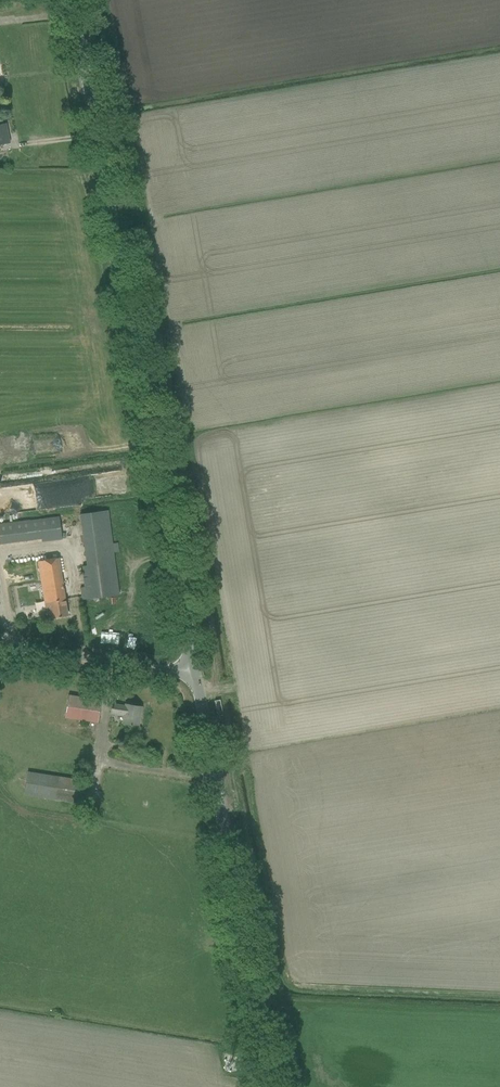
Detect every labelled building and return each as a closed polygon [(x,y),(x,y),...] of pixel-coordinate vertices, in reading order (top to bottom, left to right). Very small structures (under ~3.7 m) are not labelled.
[(9,142),(5,124),(0,125),(0,144),(9,142)] [(80,587),(82,600),(119,595),(113,552),(119,551),(118,543),(112,544),(108,510),(80,514),(87,565),(82,566),(85,587),(80,587)] [(62,539),(59,516),(0,524),(0,544),(40,539),(41,542),(62,539)] [(50,612),(51,618),(67,616),(58,559),(39,562),(47,612),(50,612)] [(38,581),(27,584),(29,590),(40,587),(38,581)] [(115,646),(136,647),(137,625),(116,624),(115,646)] [(101,643),(101,626),(90,627),(91,643),(101,643)] [(65,717),(97,722),(101,700),(68,695),(65,717)] [(123,722),(139,725),(142,707),(125,704),(125,706),(112,704),(111,713),(124,715),(123,722)] [(118,743),(117,750),(128,752),(129,745),(118,743)] [(24,794),(85,804),(88,781),(28,772),(24,794)]
